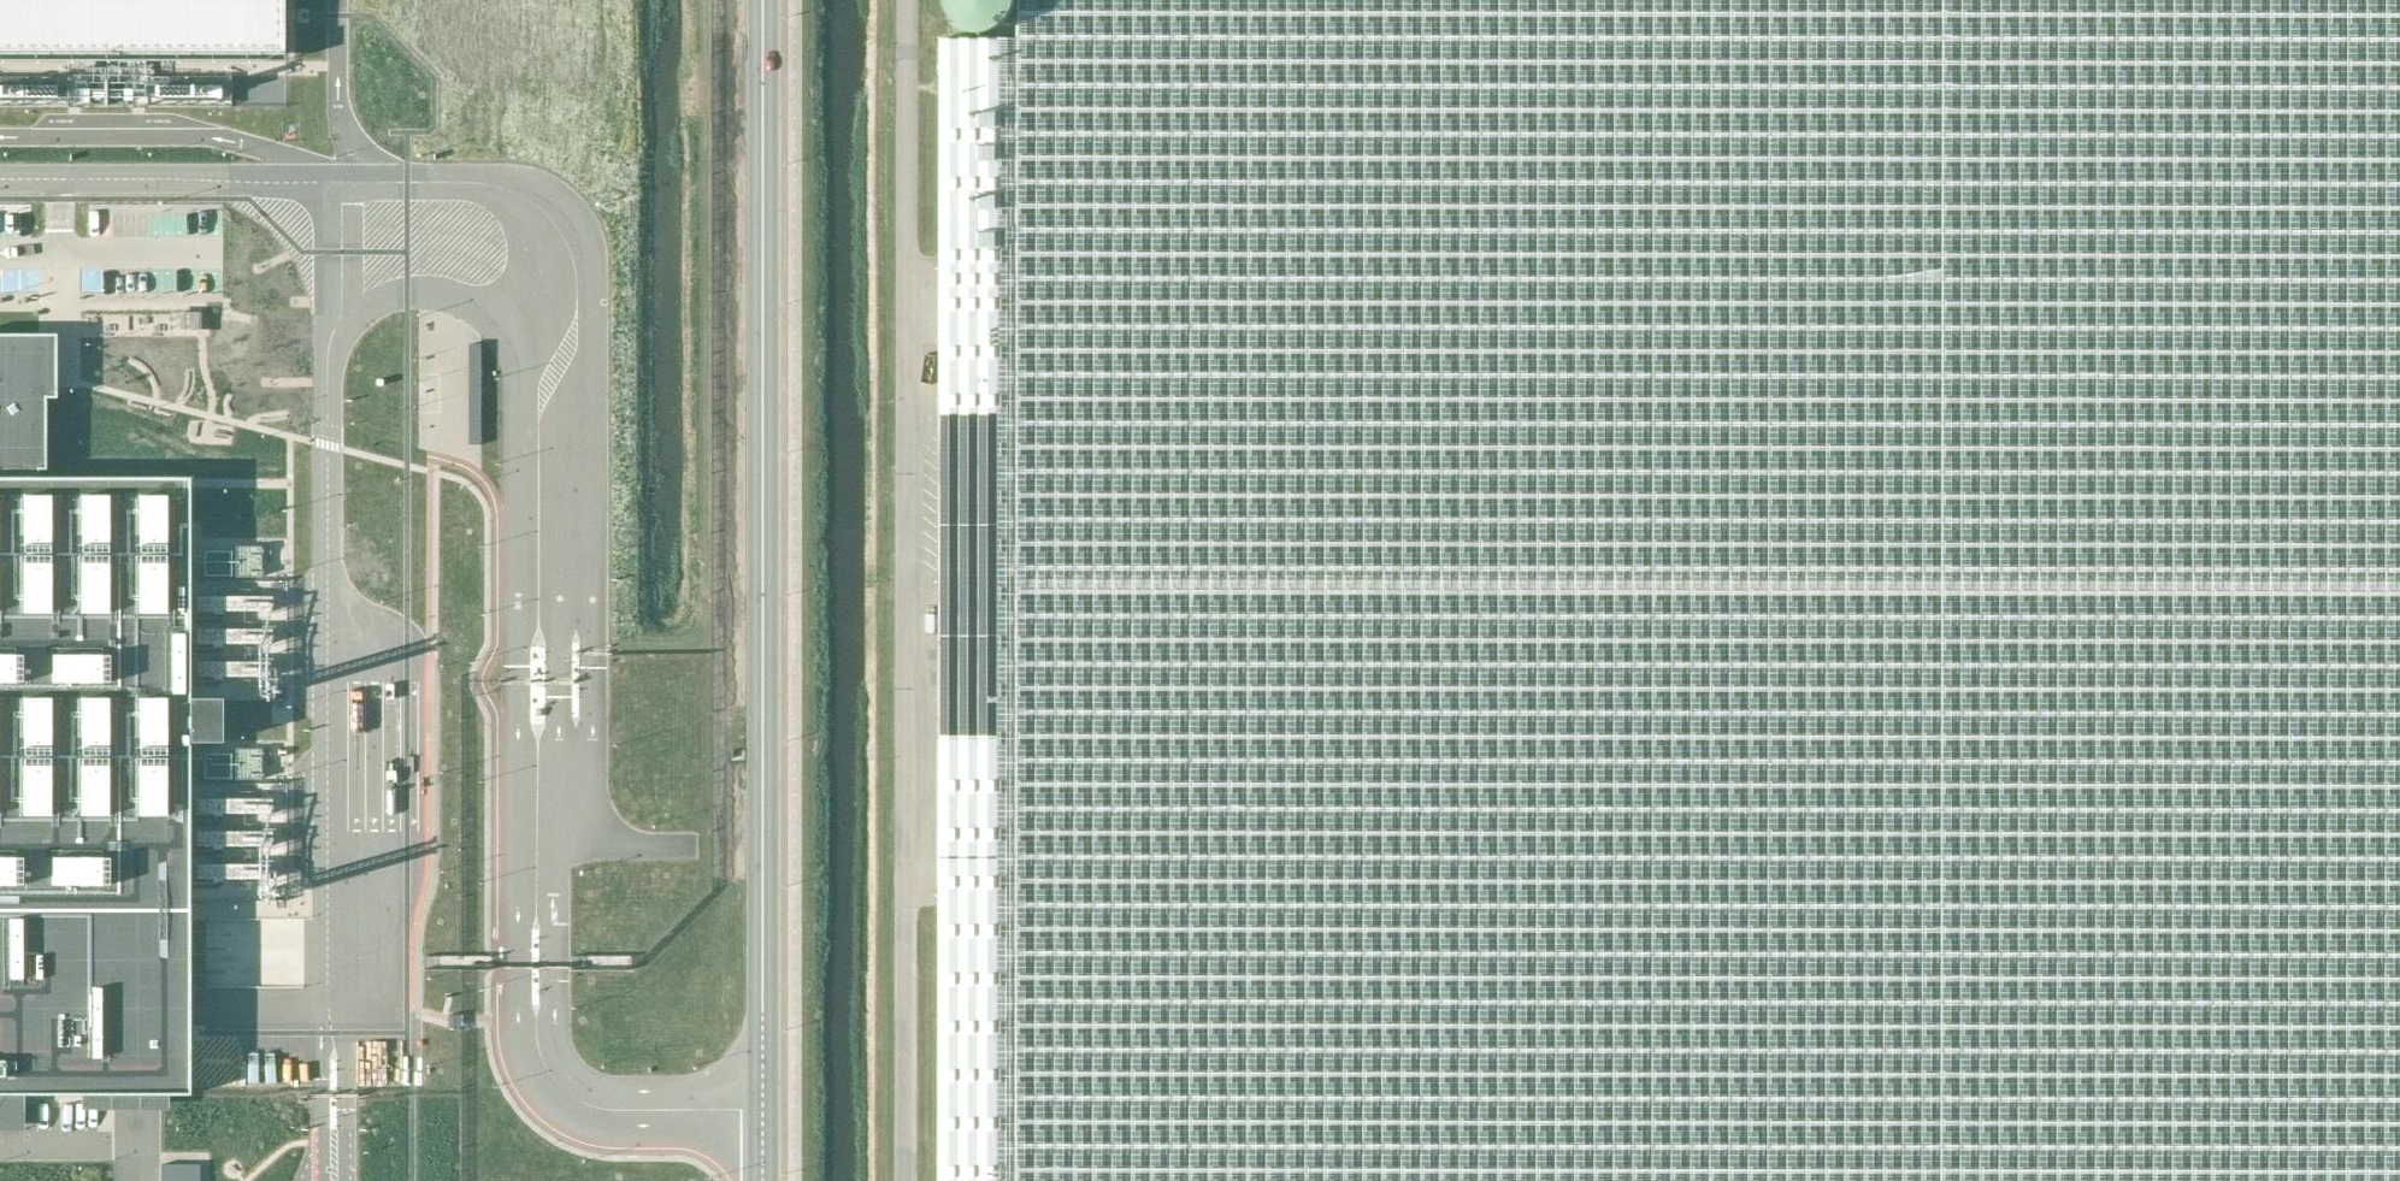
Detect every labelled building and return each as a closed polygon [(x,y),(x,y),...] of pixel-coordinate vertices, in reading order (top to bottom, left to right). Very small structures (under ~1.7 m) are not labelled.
[(286,56),(286,0),(0,0),(0,56),(286,56)] [(1019,39),(942,39),(942,42),(941,1180),(2399,1180),(2399,0),(1019,0),(1019,39)] [(985,34),(986,34),(987,33),(989,33),(990,33),(991,33),(992,32),(993,32),(994,31),(996,31),(997,30),(998,30),(999,29),(1000,29),(1001,28),(1002,27),(1003,27),(1004,26),(1005,25),(1006,24),(1007,23),(1008,22),(1009,21),(1010,20),(1011,19),(1011,18),(1012,17),(1013,16),(1013,15),(1014,14),(1014,13),(1015,12),(1015,10),(1016,9),(1016,8),(1017,7),(1017,6),(1017,5),(1018,3),(1018,2),(1018,1),(1018,0),(942,0),(942,2),(942,3),(942,4),(943,5),(943,6),(943,7),(944,9),(944,10),(945,11),(945,12),(946,13),(946,14),(947,15),(947,16),(948,17),(949,18),(949,19),(950,20),(951,21),(952,22),(953,23),(954,24),(954,25),(955,25),(956,26),(957,27),(958,28),(959,28),(960,29),(961,29),(963,30),(964,31),(965,31),(966,31),(967,32),(968,32),(969,33),(970,33),(972,33),(973,33),(974,34),(975,34),(976,34),(978,34),(979,34),(980,34),(981,34),(983,34),(984,34),(985,34)] [(58,398),(58,366),(58,334),(0,334),(0,1097),(191,1097),(191,478),(47,478),(47,398),(58,398)] [(245,541),(220,541),(221,571),(246,570),(245,541)] [(221,743),(222,776),(246,776),(246,743),(221,743)] [(106,1159),(104,1170),(125,1174),(127,1162),(106,1159)] [(202,1163),(162,1163),(162,1180),(202,1180),(202,1163)]
